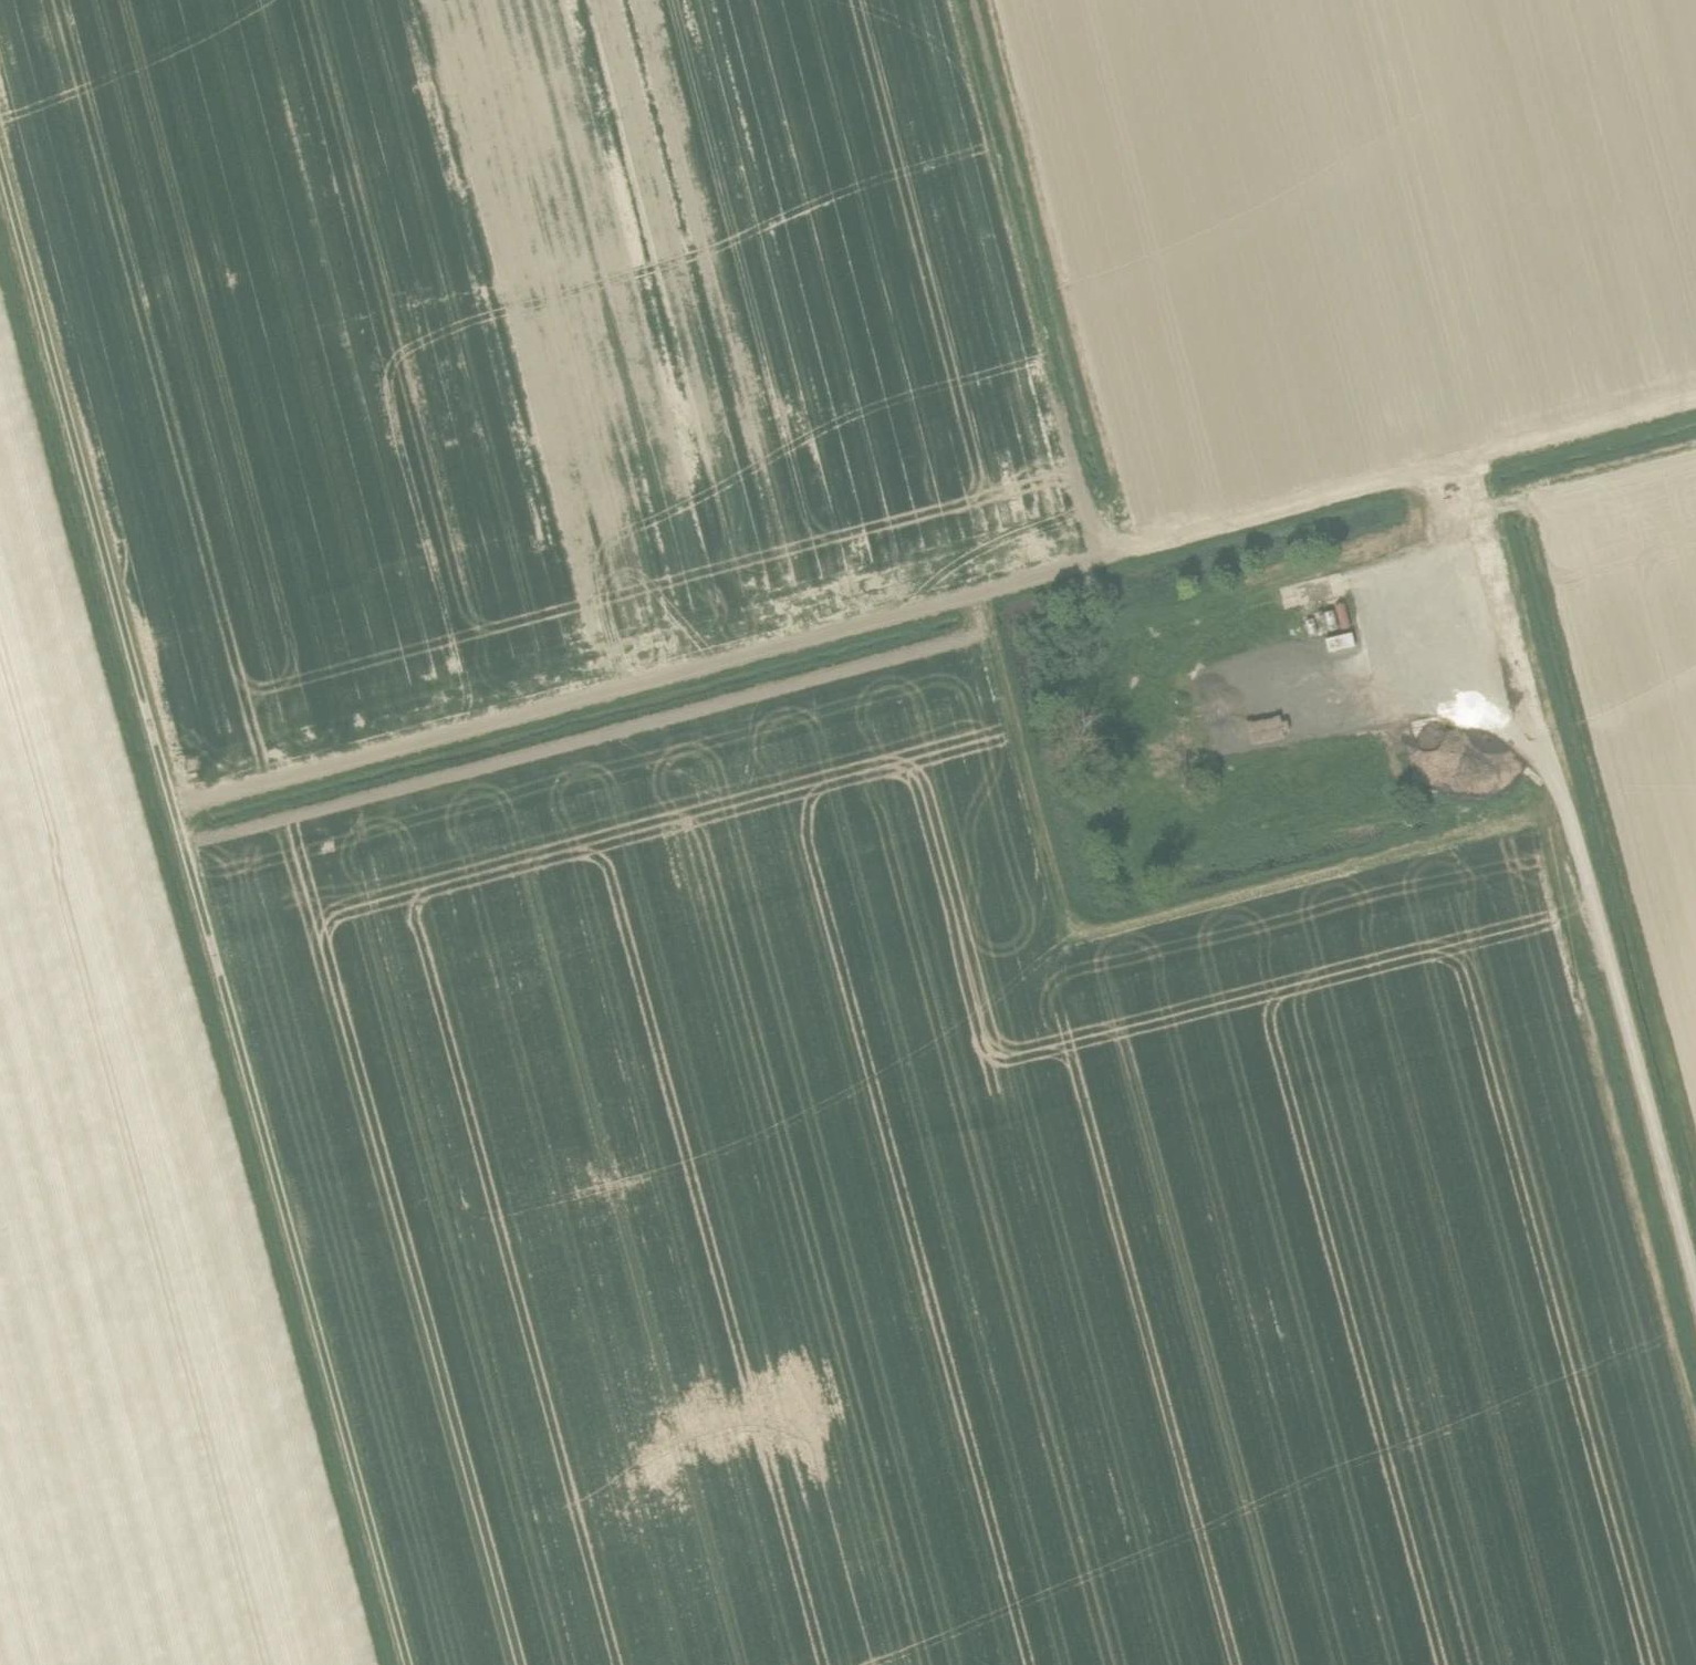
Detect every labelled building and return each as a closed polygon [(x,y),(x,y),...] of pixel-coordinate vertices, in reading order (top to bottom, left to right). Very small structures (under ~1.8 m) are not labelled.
[(1387,726),(1402,784),(1432,777),(1417,718),(1387,726)] [(1412,793),(1410,783),(1398,787),(1400,796),(1412,793)]
